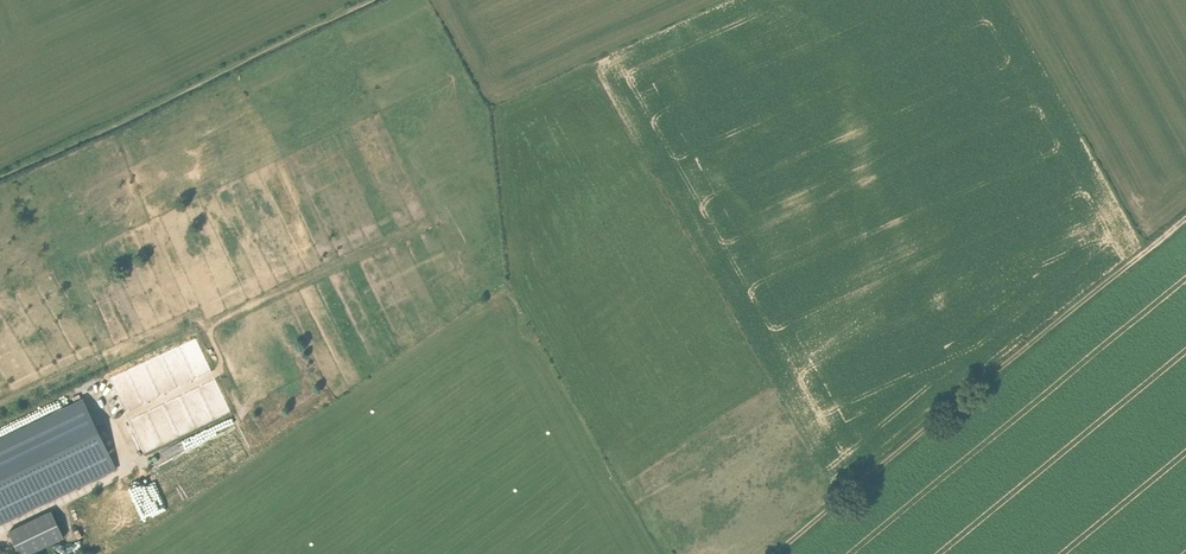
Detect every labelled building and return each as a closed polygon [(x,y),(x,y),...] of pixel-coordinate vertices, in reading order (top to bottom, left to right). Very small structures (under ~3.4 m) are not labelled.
[(115,465),(81,397),(0,438),(0,522),(115,465)] [(130,473),(51,510),(65,537),(73,553),(80,549),(150,516),(130,473)] [(8,531),(20,553),(31,553),(65,537),(51,510),(8,531)]
